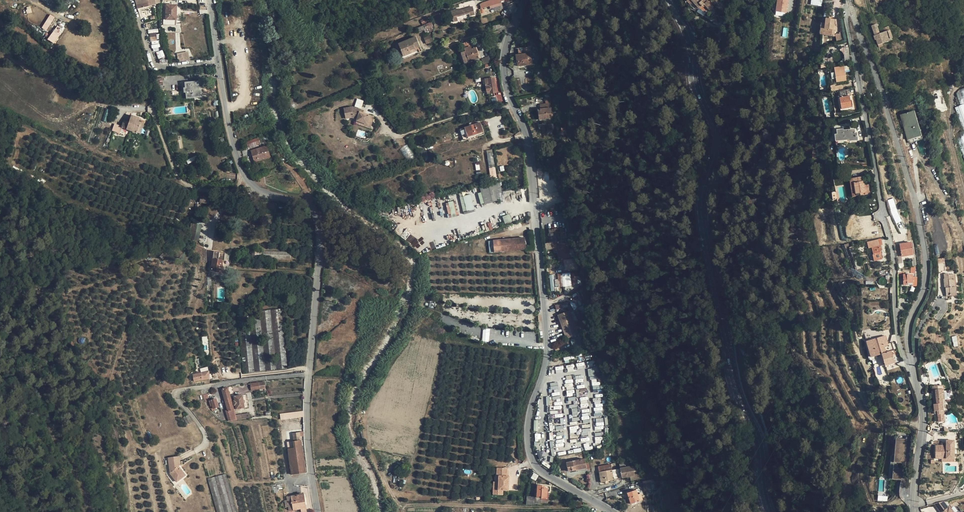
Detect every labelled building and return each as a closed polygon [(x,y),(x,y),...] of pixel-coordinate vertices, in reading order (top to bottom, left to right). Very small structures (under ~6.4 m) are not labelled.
[(686,1),(690,5),(692,3),(697,9),(698,8),(691,0),(687,0),(686,1)] [(698,8),(701,6),(703,8),(705,6),(709,11),(713,7),(707,1),(704,4),(700,0),(691,0),(698,8)] [(788,0),(777,0),(776,12),(786,13),(788,0)] [(166,4),(165,20),(166,20),(176,20),(177,5),(166,4)] [(451,11),(452,17),(469,12),(474,10),(473,7),(464,9),(463,7),(451,11)] [(46,31),(54,17),(50,14),(41,28),(46,31)] [(824,35),(834,36),(834,30),(833,30),(833,26),(834,20),(826,18),(825,23),(824,35)] [(433,26),(431,22),(424,25),(420,27),(422,30),(426,29),(433,26)] [(58,23),(48,39),(54,44),(65,28),(58,23)] [(892,40),(888,27),(883,28),(885,32),(879,34),(876,24),(871,26),(875,36),(878,45),(882,43),(892,40)] [(155,32),(158,32),(157,29),(148,30),(150,40),(156,39),(155,32)] [(424,37),(426,44),(432,41),(430,35),(424,37)] [(398,44),(403,56),(416,51),(415,48),(414,45),(418,43),(416,37),(398,44)] [(531,47),(518,49),(519,54),(516,55),(517,67),(533,65),(531,47)] [(844,63),(849,63),(848,49),(846,49),(846,47),(840,48),(840,51),(841,52),(842,53),(843,54),(843,55),(844,55),(844,63)] [(461,53),(465,63),(480,58),(476,48),(472,49),(465,52),(461,53)] [(177,53),(178,61),(189,60),(188,52),(177,53)] [(834,68),(835,73),(836,79),(836,82),(846,81),(844,72),(843,67),(834,68)] [(494,78),(485,79),(487,94),(496,92),(494,78)] [(199,97),(199,89),(198,82),(194,83),(194,81),(184,82),(185,88),(185,92),(186,99),(199,97)] [(384,96),(389,93),(384,82),(379,85),(384,96)] [(502,95),(496,97),(498,104),(504,101),(502,95)] [(549,97),(549,95),(545,95),(546,104),(540,105),(538,105),(539,119),(552,118),(550,102),(550,97),(549,97)] [(841,109),(851,107),(849,96),(839,98),(841,109)] [(361,108),(363,100),(357,98),(355,106),(361,108)] [(955,108),(963,131),(963,104),(955,108)] [(370,116),(363,113),(360,112),(361,110),(353,107),(344,109),(345,119),(352,117),(357,119),(357,121),(367,124),(370,116)] [(921,136),(913,111),(899,115),(907,140),(921,136)] [(121,129),(142,133),(145,118),(130,115),(129,123),(123,122),(121,129)] [(483,132),(480,123),(465,128),(468,137),(483,132)] [(120,133),(121,126),(114,124),(112,131),(120,133)] [(834,135),(835,141),(849,140),(849,141),(857,140),(856,133),(854,133),(854,129),(843,130),(843,129),(836,130),(837,135),(834,135)] [(963,131),(955,134),(963,158),(963,131)] [(259,137),(261,143),(269,140),(267,135),(259,137)] [(261,143),(259,137),(247,141),(249,147),(261,143)] [(413,138),(409,141),(414,148),(418,145),(413,138)] [(272,155),(279,153),(276,145),(269,148),(272,155)] [(255,162),(270,157),(267,146),(251,151),(255,162)] [(408,147),(401,151),(407,160),(414,156),(408,147)] [(419,154),(426,164),(432,161),(425,151),(419,154)] [(868,185),(864,185),(864,184),(862,184),(861,177),(849,179),(851,190),(855,190),(856,196),(870,194),(868,185)] [(498,182),(480,187),(484,205),(493,202),(501,200),(498,182)] [(472,195),(460,196),(462,211),(473,210),(472,195)] [(888,200),(895,223),(901,222),(894,198),(888,200)] [(446,202),(449,217),(457,215),(454,201),(446,202)] [(509,214),(502,216),(505,224),(512,221),(509,214)] [(198,241),(202,226),(195,224),(193,224),(190,239),(198,241)] [(563,228),(549,230),(549,234),(551,233),(551,237),(552,242),(561,240),(560,236),(564,236),(563,228)] [(406,230),(401,236),(406,239),(411,233),(406,230)] [(422,244),(412,234),(406,239),(414,247),(418,243),(421,246),(422,244)] [(494,252),(526,249),(524,238),(493,241),(494,252)] [(877,246),(876,240),(867,243),(868,248),(871,248),(873,255),(872,255),(874,261),(882,259),(880,251),(882,251),(881,245),(877,246)] [(899,244),(901,257),(912,255),(910,242),(899,244)] [(558,251),(559,263),(571,261),(569,249),(558,251)] [(214,252),(211,271),(221,273),(223,260),(224,260),(225,253),(214,252)] [(949,274),(944,274),(944,277),(944,279),(945,287),(946,292),(946,296),(951,295),(950,294),(957,294),(956,287),(955,287),(955,279),(953,279),(953,274),(949,275),(949,274)] [(907,283),(913,283),(913,284),(916,284),(916,277),(912,278),(912,275),(903,275),(903,277),(903,278),(903,280),(903,285),(907,285),(907,283)] [(287,368),(281,309),(238,313),(244,373),(287,368)] [(574,322),(570,313),(569,311),(558,315),(566,339),(578,334),(574,322)] [(570,313),(574,322),(578,321),(573,312),(570,313)] [(578,334),(582,333),(585,332),(581,320),(578,321),(574,322),(578,334)] [(894,363),(891,351),(881,354),(885,365),(894,363)] [(555,367),(556,374),(564,372),(562,365),(555,367)] [(204,379),(209,378),(209,371),(193,375),(194,381),(199,380),(199,381),(204,381),(204,379)] [(265,382),(250,384),(251,390),(266,388),(265,382)] [(944,385),(932,386),(933,390),(936,390),(936,395),(933,396),(934,401),(937,400),(943,400),(942,395),(944,395),(944,385)] [(237,420),(245,418),(244,414),(235,415),(228,388),(222,389),(228,410),(226,411),(228,421),(237,420)] [(561,392),(552,392),(552,401),(554,401),(554,409),(561,409),(561,392)] [(245,408),(243,395),(234,396),(235,401),(234,401),(234,405),(236,405),(236,409),(245,408)] [(219,407),(216,399),(210,401),(212,409),(213,411),(216,410),(216,408),(219,407)] [(943,400),(937,400),(937,404),(934,404),(935,411),(938,411),(938,414),(938,422),(944,421),(943,403),(943,400)] [(304,417),(303,411),(280,413),(280,419),(304,417)] [(187,425),(193,422),(189,415),(183,417),(187,425)] [(946,431),(961,430),(958,423),(951,424),(947,426),(946,427),(946,431)] [(292,475),(306,473),(300,432),(292,433),(294,441),(287,442),(292,475)] [(894,462),(904,463),(906,439),(896,438),(894,462)] [(954,441),(946,441),(946,443),(946,446),(946,447),(943,447),(943,446),(942,446),(935,446),(935,458),(941,458),(954,458),(954,441)] [(217,511),(237,511),(218,444),(214,445),(214,448),(200,452),(217,511)] [(891,455),(889,479),(903,480),(904,468),(897,468),(898,463),(893,463),(894,455),(891,455)] [(179,456),(168,458),(170,473),(177,482),(181,479),(179,476),(183,473),(179,466),(180,465),(179,456)] [(585,459),(566,462),(567,467),(571,467),(572,471),(587,468),(586,463),(585,459)] [(635,466),(629,467),(620,468),(622,478),(640,474),(638,468),(635,469),(635,466)] [(499,476),(498,481),(498,489),(502,489),(508,490),(509,476),(507,476),(507,468),(497,467),(497,476),(499,476)] [(620,468),(612,470),(614,479),(622,478),(620,468)] [(605,482),(605,481),(608,480),(614,479),(612,470),(599,472),(601,482),(605,482)] [(502,489),(498,489),(498,481),(493,481),(493,494),(502,494),(502,489)] [(542,485),(537,485),(537,498),(547,498),(548,488),(542,488),(542,485)] [(653,494),(651,485),(643,486),(644,491),(646,491),(647,495),(653,494)] [(636,490),(627,493),(631,504),(640,501),(638,494),(636,490)] [(306,510),(304,494),(287,497),(287,500),(285,501),(286,507),(288,507),(289,511),(301,509),(301,511),(306,510)]
